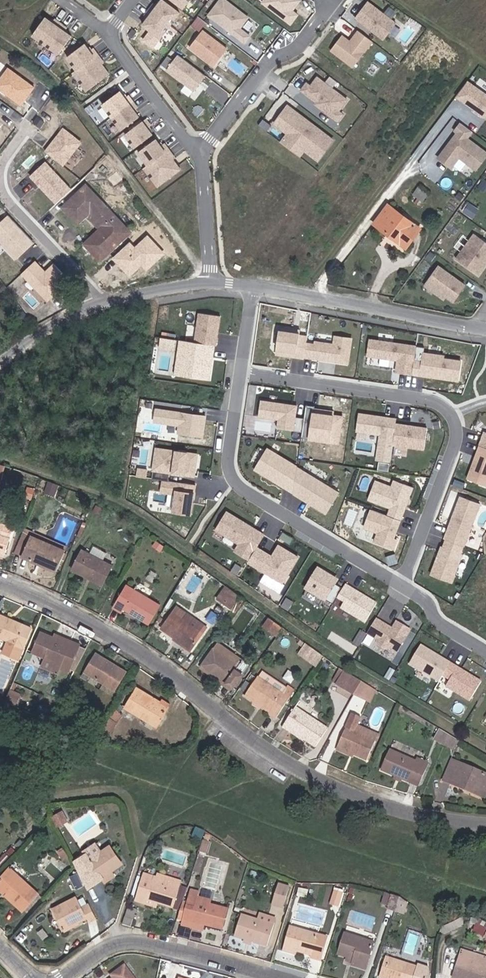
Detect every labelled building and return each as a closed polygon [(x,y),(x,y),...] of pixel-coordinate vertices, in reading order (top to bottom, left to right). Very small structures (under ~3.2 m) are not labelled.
[(157,7),(178,22),(188,9),(175,0),(166,0),(164,3),(162,1),(157,7)] [(252,40),(257,33),(247,25),(255,14),(236,0),(225,0),(216,12),(252,40)] [(304,0),(270,0),(298,21),(305,12),(299,7),(304,0)] [(390,36),(402,19),(377,0),(373,0),(362,14),(390,36)] [(178,22),(157,7),(153,13),(155,15),(150,22),(169,35),(178,22)] [(55,42),(70,21),(64,16),(62,19),(55,14),(42,33),(55,42)] [(76,25),(70,21),(55,42),(68,51),(81,33),(74,28),(76,25)] [(380,38),(365,26),(356,38),(348,32),(337,47),(360,64),(380,38)] [(220,63),(233,45),(210,28),(197,45),(220,63)] [(86,67),(107,51),(102,45),(99,47),(94,40),(76,54),(86,67)] [(200,88),(213,71),(185,50),(172,67),(200,88)] [(107,51),(86,67),(83,68),(92,79),(88,82),(93,89),(117,71),(109,61),(112,59),(107,51)] [(162,65),(167,68),(174,58),(169,55),(162,65)] [(7,61),(0,71),(0,81),(21,95),(33,79),(7,61)] [(354,95),(324,72),(318,81),(314,78),(308,87),(322,97),(320,99),(345,117),(350,110),(346,107),(354,95)] [(478,77),(466,92),(485,106),(485,82),(478,77)] [(121,113),(142,98),(137,92),(135,94),(129,87),(111,100),(121,113)] [(146,104),(142,98),(121,113),(131,126),(149,113),(144,106),(146,104)] [(295,129),(288,138),(307,152),(311,147),(325,157),(341,135),(296,101),(282,119),(295,129)] [(158,122),(154,116),(133,132),(143,144),(161,131),(156,124),(158,122)] [(469,117),(463,126),(465,128),(446,153),(460,164),(469,152),(485,165),(485,141),(476,133),(481,126),(469,117)] [(80,134),(63,120),(46,142),(64,155),(80,134)] [(157,161),(178,145),(173,139),(170,141),(165,134),(147,148),(157,161)] [(178,145),(157,161),(154,162),(169,182),(189,166),(180,155),(183,153),(178,145)] [(45,155),(30,168),(55,195),(69,181),(45,155)] [(254,182),(259,186),(264,179),(258,175),(254,182)] [(104,220),(100,224),(87,239),(102,254),(131,224),(86,181),(65,202),(78,215),(84,209),(88,204),(104,220)] [(428,210),(401,191),(387,210),(414,229),(428,210)] [(485,207),(477,201),(471,209),(479,215),(485,207)] [(84,209),(100,224),(104,220),(88,204),(84,209)] [(7,208),(0,215),(0,236),(15,251),(32,234),(7,208)] [(414,229),(420,233),(434,214),(428,210),(414,229)] [(148,229),(135,240),(130,235),(113,251),(129,267),(141,255),(146,261),(163,246),(158,240),(148,229)] [(482,231),(464,256),(485,272),(485,234),(482,231)] [(443,252),(438,249),(434,255),(438,258),(443,252)] [(35,255),(23,267),(46,292),(59,280),(68,271),(53,255),(44,264),(35,255)] [(447,263),(435,280),(461,298),(473,282),(447,263)] [(454,293),(435,280),(433,283),(452,296),(454,293)] [(205,309),(201,338),(221,341),(222,341),(226,312),(205,309)] [(280,348),(309,352),(311,337),(313,328),(283,324),(280,348)] [(319,338),(311,337),(309,352),(352,357),(356,331),(339,329),(338,337),(319,335),(319,338)] [(419,354),(421,339),(373,333),(371,349),(403,353),(401,366),(417,368),(419,354)] [(180,346),(182,336),(167,334),(166,344),(180,346)] [(216,376),(221,341),(201,338),(186,337),(182,371),(216,376)] [(426,355),(419,354),(417,368),(463,374),(466,354),(448,352),(448,349),(427,346),(426,355)] [(299,425),(302,400),(267,396),(265,411),(284,413),(283,423),(299,425)] [(321,401),(311,400),(307,432),(343,437),(347,411),(320,408),(321,401)] [(186,422),(185,430),(209,433),(212,411),(163,405),(161,419),(186,422)] [(382,454),(396,456),(398,440),(401,418),(402,414),(365,409),(362,426),(385,429),(382,454)] [(433,422),(401,418),(398,440),(430,444),(433,422)] [(483,438),(471,472),(485,477),(485,439),(483,438)] [(169,476),(176,477),(177,469),(202,473),(205,449),(163,443),(159,474),(169,476)] [(300,488),(303,462),(271,444),(259,464),(300,488)] [(303,462),(300,488),(333,507),(345,487),(303,462)] [(145,465),(144,472),(154,474),(155,466),(145,465)] [(199,511),(203,480),(176,477),(169,476),(167,489),(182,491),(179,509),(199,511)] [(396,502),(393,509),(406,513),(417,483),(399,476),(397,482),(382,476),(375,495),(396,502)] [(464,489),(449,531),(451,532),(470,538),(485,497),(464,489)] [(399,534),(406,513),(393,509),(378,503),(371,522),(384,527),(381,536),(400,543),(403,535),(399,534)] [(241,547),(255,556),(263,543),(271,529),(233,507),(222,526),(245,540),(241,547)] [(3,543),(9,520),(0,518),(0,542),(3,543)] [(19,547),(54,560),(61,538),(27,526),(19,547)] [(150,530),(147,534),(155,539),(158,535),(150,530)] [(467,546),(470,538),(451,532),(448,540),(446,539),(436,567),(459,576),(469,547),(467,546)] [(71,558),(100,573),(109,554),(80,539),(71,558)] [(277,552),(263,543),(255,556),(254,558),(289,579),(305,553),(284,540),(277,552)] [(333,595),(340,599),(343,594),(348,585),(341,581),(344,576),(324,564),(311,585),(331,597),(333,595)] [(220,572),(214,582),(222,586),(218,593),(226,598),(235,582),(226,577),(224,575),(220,572)] [(124,597),(150,611),(160,592),(126,574),(114,596),(123,600),(124,597)] [(348,585),(343,594),(351,599),(348,604),(372,618),(383,599),(351,580),(348,585)] [(211,589),(218,593),(222,586),(214,582),(211,589)] [(176,592),(163,616),(193,634),(204,617),(183,605),(187,598),(176,592)] [(207,610),(187,598),(183,605),(204,617),(207,610)] [(9,607),(0,603),(0,626),(10,630),(5,642),(21,648),(32,616),(24,613),(23,615),(8,610),(9,607)] [(272,619),(276,611),(271,608),(265,604),(260,612),(272,619)] [(24,613),(9,607),(8,610),(23,615),(24,613)] [(382,614),(369,635),(376,639),(380,633),(383,636),(387,635),(396,640),(397,644),(403,648),(417,625),(402,616),(398,624),(382,614)] [(70,632),(53,626),(41,622),(34,642),(48,646),(45,655),(59,660),(60,657),(70,661),(80,633),(71,629),(70,632)] [(54,623),(53,626),(70,632),(71,629),(54,623)] [(320,642),(307,633),(301,644),(314,652),(320,642)] [(203,655),(220,664),(236,673),(248,651),(241,647),(240,649),(214,635),(203,655)] [(387,635),(383,636),(384,639),(393,644),(397,644),(396,640),(387,635)] [(448,672),(456,658),(427,640),(415,660),(445,678),(448,672)] [(96,641),(85,660),(116,677),(127,659),(96,641)] [(333,670),(338,656),(336,654),(330,669),(333,670)] [(338,656),(333,670),(352,678),(355,667),(340,657),(338,656)] [(448,672),(455,676),(452,682),(476,697),(485,679),(485,675),(456,658),(448,672)] [(259,687),(266,691),(275,695),(283,699),(295,675),(288,671),(284,677),(258,664),(249,682),(259,687)] [(355,667),(352,678),(349,684),(365,690),(369,677),(355,667)] [(158,711),(169,693),(160,688),(139,676),(128,695),(158,711)] [(290,709),(314,721),(323,725),(332,706),(301,689),(290,709)] [(348,708),(339,740),(357,745),(369,748),(374,728),(354,723),(357,710),(348,708)] [(441,729),(443,723),(433,717),(430,726),(441,729)] [(452,728),(443,723),(441,729),(450,733),(452,728)] [(395,763),(402,766),(412,768),(413,765),(420,767),(427,745),(419,743),(418,747),(389,738),(382,760),(395,763)] [(485,763),(485,754),(449,745),(444,767),(467,772),(468,770),(482,772),(484,770),(485,763)] [(467,772),(485,777),(485,763),(484,770),(482,772),(468,770),(467,772)] [(61,815),(66,824),(75,820),(70,810),(61,815)] [(99,841),(90,848),(111,873),(120,865),(129,858),(116,842),(106,850),(99,841)] [(15,884),(13,888),(29,903),(45,887),(18,861),(6,875),(15,884)] [(123,869),(120,865),(111,873),(114,877),(123,869)] [(153,867),(145,894),(182,904),(187,886),(161,879),(162,870),(153,867)] [(288,883),(283,901),(292,904),(297,885),(288,883)] [(204,888),(200,900),(195,917),(194,922),(202,924),(205,915),(215,918),(214,922),(233,927),(239,907),(221,902),(221,899),(210,895),(212,890),(204,888)] [(341,888),(337,902),(344,904),(348,890),(341,888)] [(390,900),(397,902),(399,891),(393,889),(390,900)] [(399,891),(397,902),(396,904),(404,906),(406,899),(407,893),(399,891)] [(62,906),(72,926),(85,920),(95,914),(97,919),(105,915),(98,900),(91,904),(86,894),(62,906)] [(189,915),(195,917),(200,900),(194,898),(189,915)] [(284,922),(268,918),(253,913),(247,933),(278,942),(284,922)] [(136,914),(134,923),(143,925),(146,916),(136,914)] [(205,915),(202,924),(212,927),(214,922),(215,918),(205,915)] [(297,944),(308,947),(319,950),(319,953),(330,956),(337,933),(302,924),(297,944)] [(364,955),(363,959),(362,961),(375,964),(383,938),(353,930),(347,950),(358,953),(364,955)] [(485,955),(485,948),(476,944),(474,951),(485,955)] [(474,951),(466,973),(480,977),(485,977),(485,955),(474,951)] [(406,977),(422,977),(427,963),(396,953),(390,973),(406,977)] [(134,963),(122,971),(125,975),(121,977),(146,977),(134,963)]
